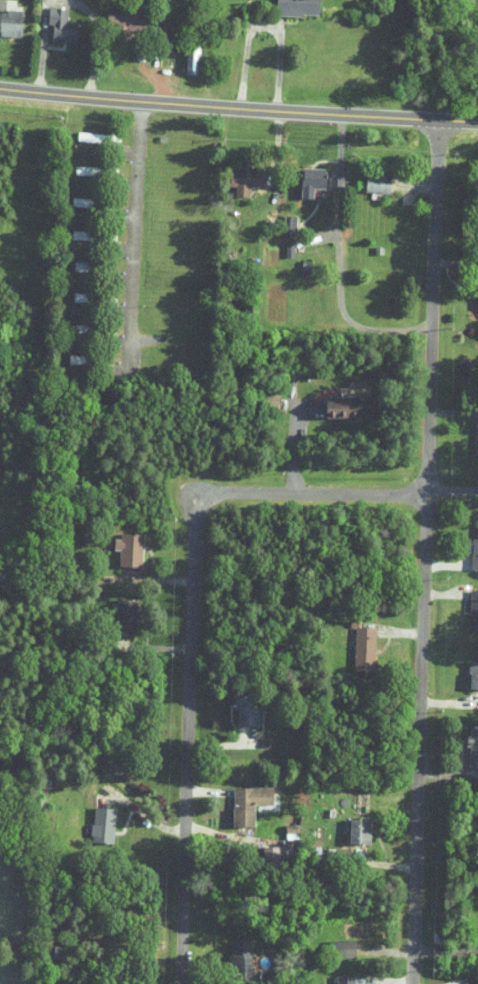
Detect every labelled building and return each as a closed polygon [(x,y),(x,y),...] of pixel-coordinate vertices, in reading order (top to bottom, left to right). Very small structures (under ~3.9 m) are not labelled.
[(309,0),(266,0),(266,8),(309,9),(309,0)] [(37,17),(43,18),(41,34),(65,37),(67,16),(56,15),(57,2),(38,1),(37,17)] [(0,3),(0,29),(11,30),(12,4),(0,3)] [(97,8),(97,23),(114,22),(115,31),(140,30),(139,7),(97,8)] [(177,38),(175,68),(187,68),(189,38),(177,38)] [(252,181),(253,161),(221,160),(220,180),(225,180),(225,190),(239,190),(240,181),(252,181)] [(304,182),(316,182),(316,162),(292,162),(291,192),(304,192),(304,182)] [(355,185),(380,186),(381,169),(356,168),(355,185)] [(286,210),(274,209),(273,227),(286,227),(286,210)] [(473,302),(473,310),(477,310),(477,273),(469,273),(469,302),(473,302)] [(316,391),(317,412),(351,411),(350,390),(316,391)] [(477,445),(477,419),(469,419),(468,445),(477,445)] [(477,558),(477,517),(467,517),(466,532),(462,532),(460,563),(475,564),(475,557),(477,558)] [(133,529),(104,528),(103,544),(109,544),(109,560),(132,561),(133,529)] [(461,583),(460,623),(477,623),(477,584),(461,583)] [(125,625),(126,593),(107,593),(106,624),(125,625)] [(344,664),(363,665),(364,622),(345,621),(344,664)] [(459,655),(459,682),(477,683),(477,655),(459,655)] [(228,720),(248,720),(248,690),(224,690),(224,704),(228,704),(228,720)] [(459,720),(457,753),(477,754),(477,721),(459,720)] [(223,821),(244,821),(244,799),(263,799),(262,781),(222,782),(223,821)] [(105,802),(82,801),(81,836),(103,837),(105,802)] [(360,838),(361,814),(340,813),(339,838),(360,838)] [(275,833),(289,832),(288,818),(275,818),(275,833)] [(253,840),(252,859),(275,860),(275,840),(253,840)] [(219,934),(221,969),(242,968),(241,933),(219,934)] [(321,934),(321,951),(345,950),(345,933),(321,934)] [(349,978),(344,978),(343,968),(326,968),(326,978),(322,978),(322,983),(349,983),(349,978)]
